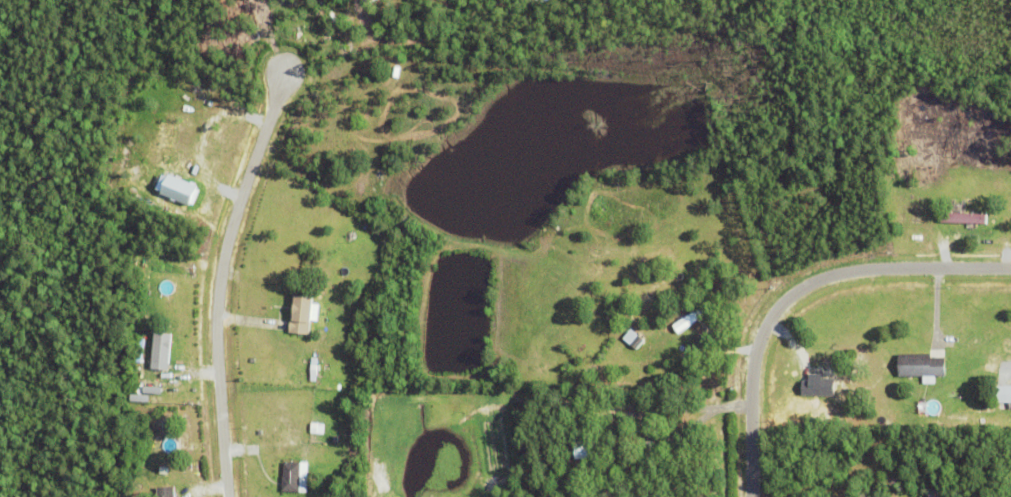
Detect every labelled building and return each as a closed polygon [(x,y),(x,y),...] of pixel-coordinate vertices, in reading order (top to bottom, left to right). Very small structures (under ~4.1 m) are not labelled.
[(152,194),(188,207),(195,187),(160,174),(152,194)] [(940,221),(940,212),(986,214),(986,223),(940,221)] [(310,321),(309,334),(288,332),(290,317),(292,318),(295,294),(313,296),(311,321),(310,321)] [(673,325),(678,321),(676,318),(680,315),(682,318),(710,299),(716,308),(678,333),(673,325)] [(622,338),(630,329),(643,340),(636,349),(622,338)] [(151,361),(154,332),(170,333),(168,362),(151,361)] [(935,384),(922,384),(922,376),(898,376),(897,354),(933,353),(933,357),(945,357),(945,376),(935,376),(935,384)] [(993,385),(993,402),(1010,402),(1010,385),(993,385)] [(321,434),(322,424),(308,423),(307,433),(321,434)] [(574,460),(575,440),(599,441),(598,461),(574,460)] [(175,464),(190,462),(191,472),(176,473),(175,464)] [(281,492),(282,476),(283,476),(283,462),(300,463),(300,492),(281,492)] [(173,486),(173,496),(157,496),(157,487),(173,486)]
